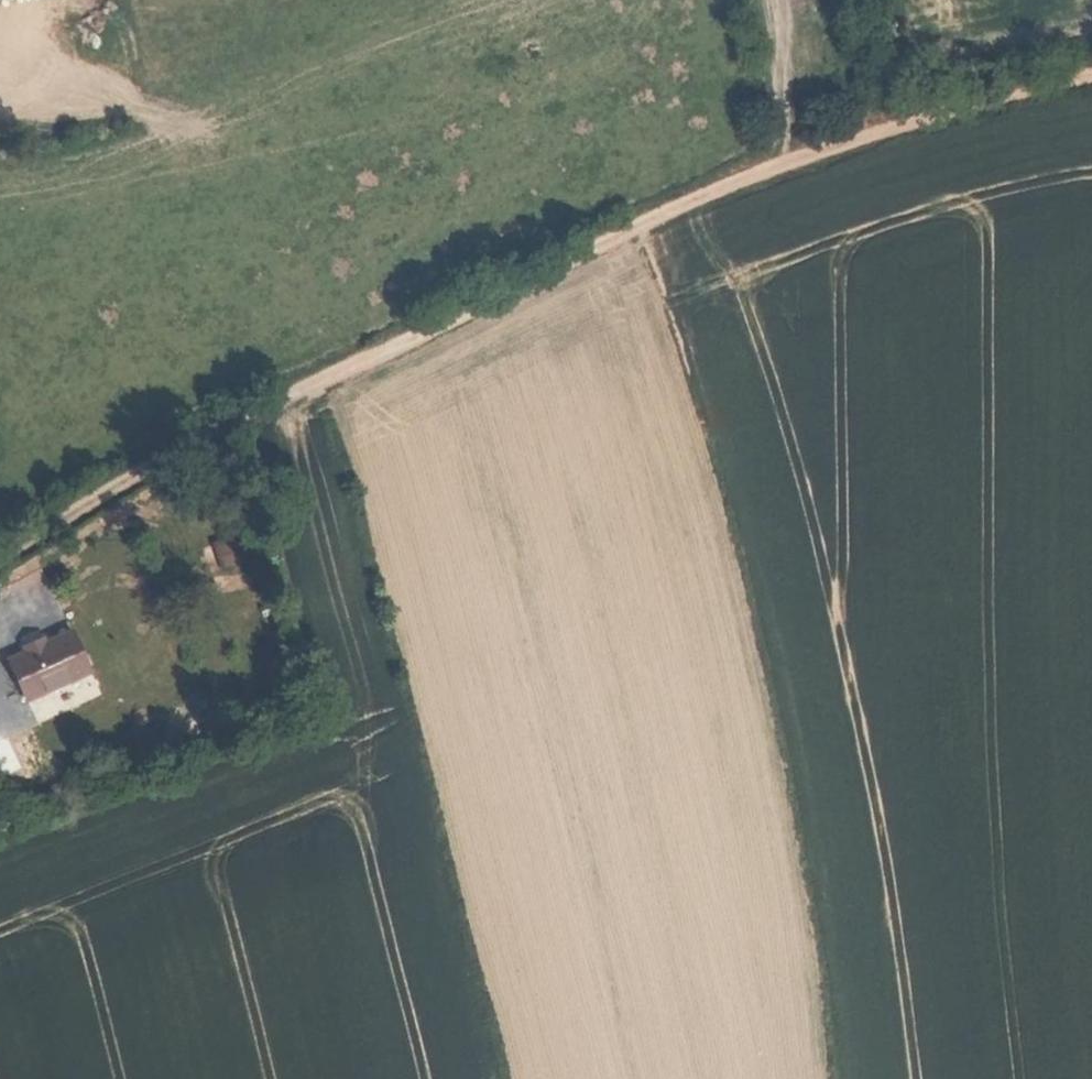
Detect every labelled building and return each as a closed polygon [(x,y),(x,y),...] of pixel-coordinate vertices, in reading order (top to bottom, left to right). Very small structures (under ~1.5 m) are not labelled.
[(33,652),(30,646),(13,652),(30,693),(67,678),(90,668),(92,668),(75,626),(51,636),(54,644),(33,652)] [(27,639),(30,646),(33,652),(54,644),(51,636),(49,631),(27,639)] [(97,687),(90,668),(67,678),(74,696),(83,698),(92,695),(97,687)]
